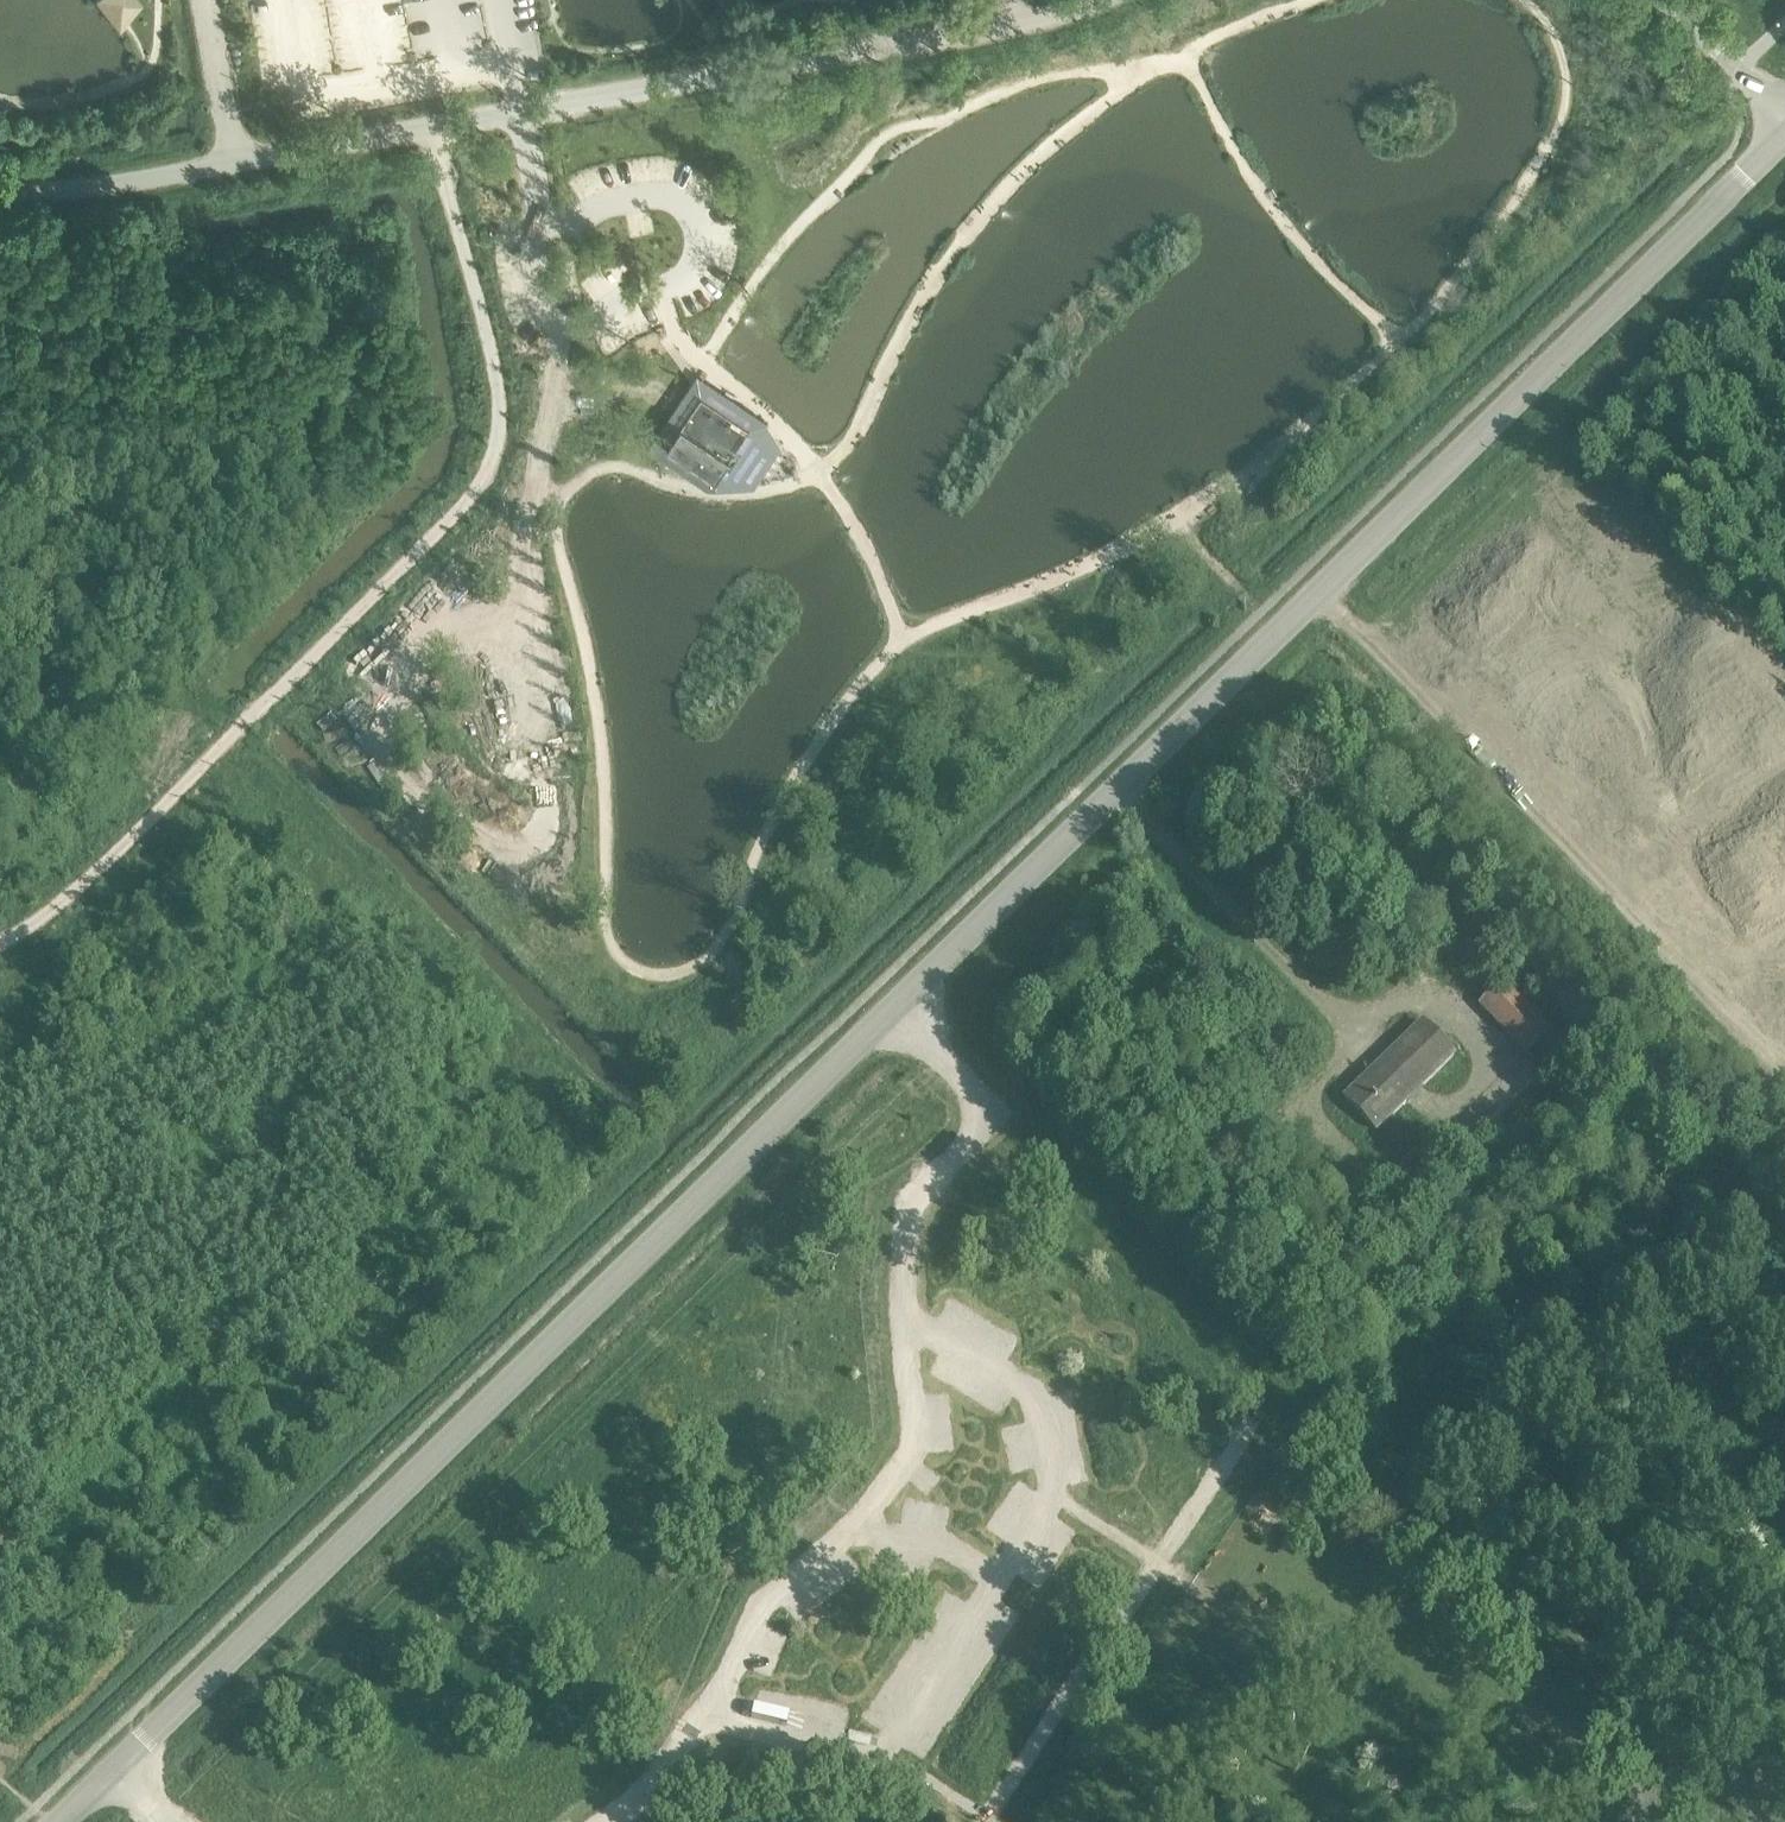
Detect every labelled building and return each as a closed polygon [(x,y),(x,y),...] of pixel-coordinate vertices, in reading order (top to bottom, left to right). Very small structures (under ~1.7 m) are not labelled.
[(748,426),(700,393),(666,443),(714,477),(748,426)] [(1479,1006),(1526,1054),(1550,1031),(1503,982),(1479,1006)] [(1343,1098),(1374,1130),(1452,1055),(1421,1023),(1343,1098)]
